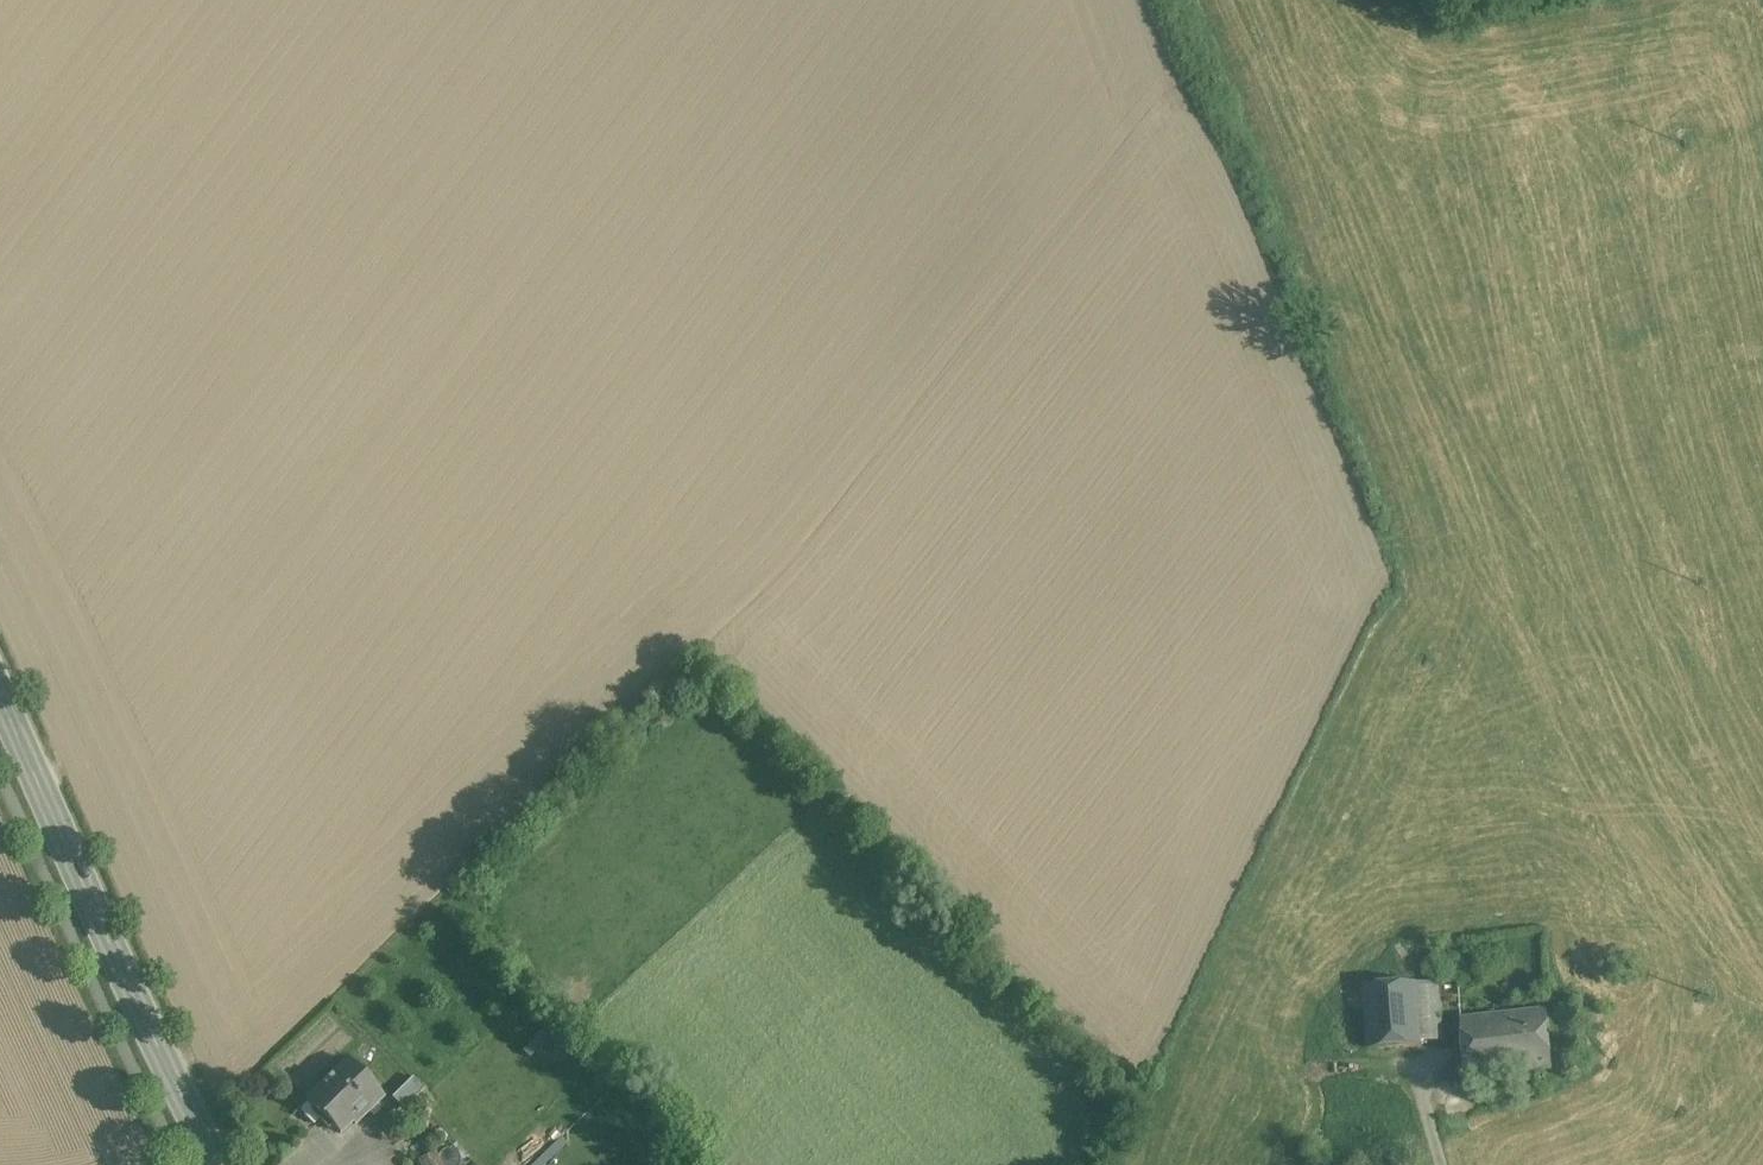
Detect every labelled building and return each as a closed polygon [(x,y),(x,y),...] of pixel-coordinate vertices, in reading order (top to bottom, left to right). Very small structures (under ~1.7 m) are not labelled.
[(1438,983),(1418,984),(1423,1043),(1443,1041),(1438,983)] [(1418,984),(1366,989),(1372,1051),(1423,1046),(1423,1043),(1418,984)] [(1549,1012),(1509,1017),(1516,1073),(1557,1068),(1549,1012)] [(1509,1017),(1462,1023),(1470,1080),(1516,1073),(1509,1017)] [(349,1064),(310,1104),(327,1120),(329,1118),(345,1134),(356,1123),(359,1126),(386,1099),(349,1064)] [(413,1079),(393,1099),(404,1111),(424,1091),(413,1079)]
